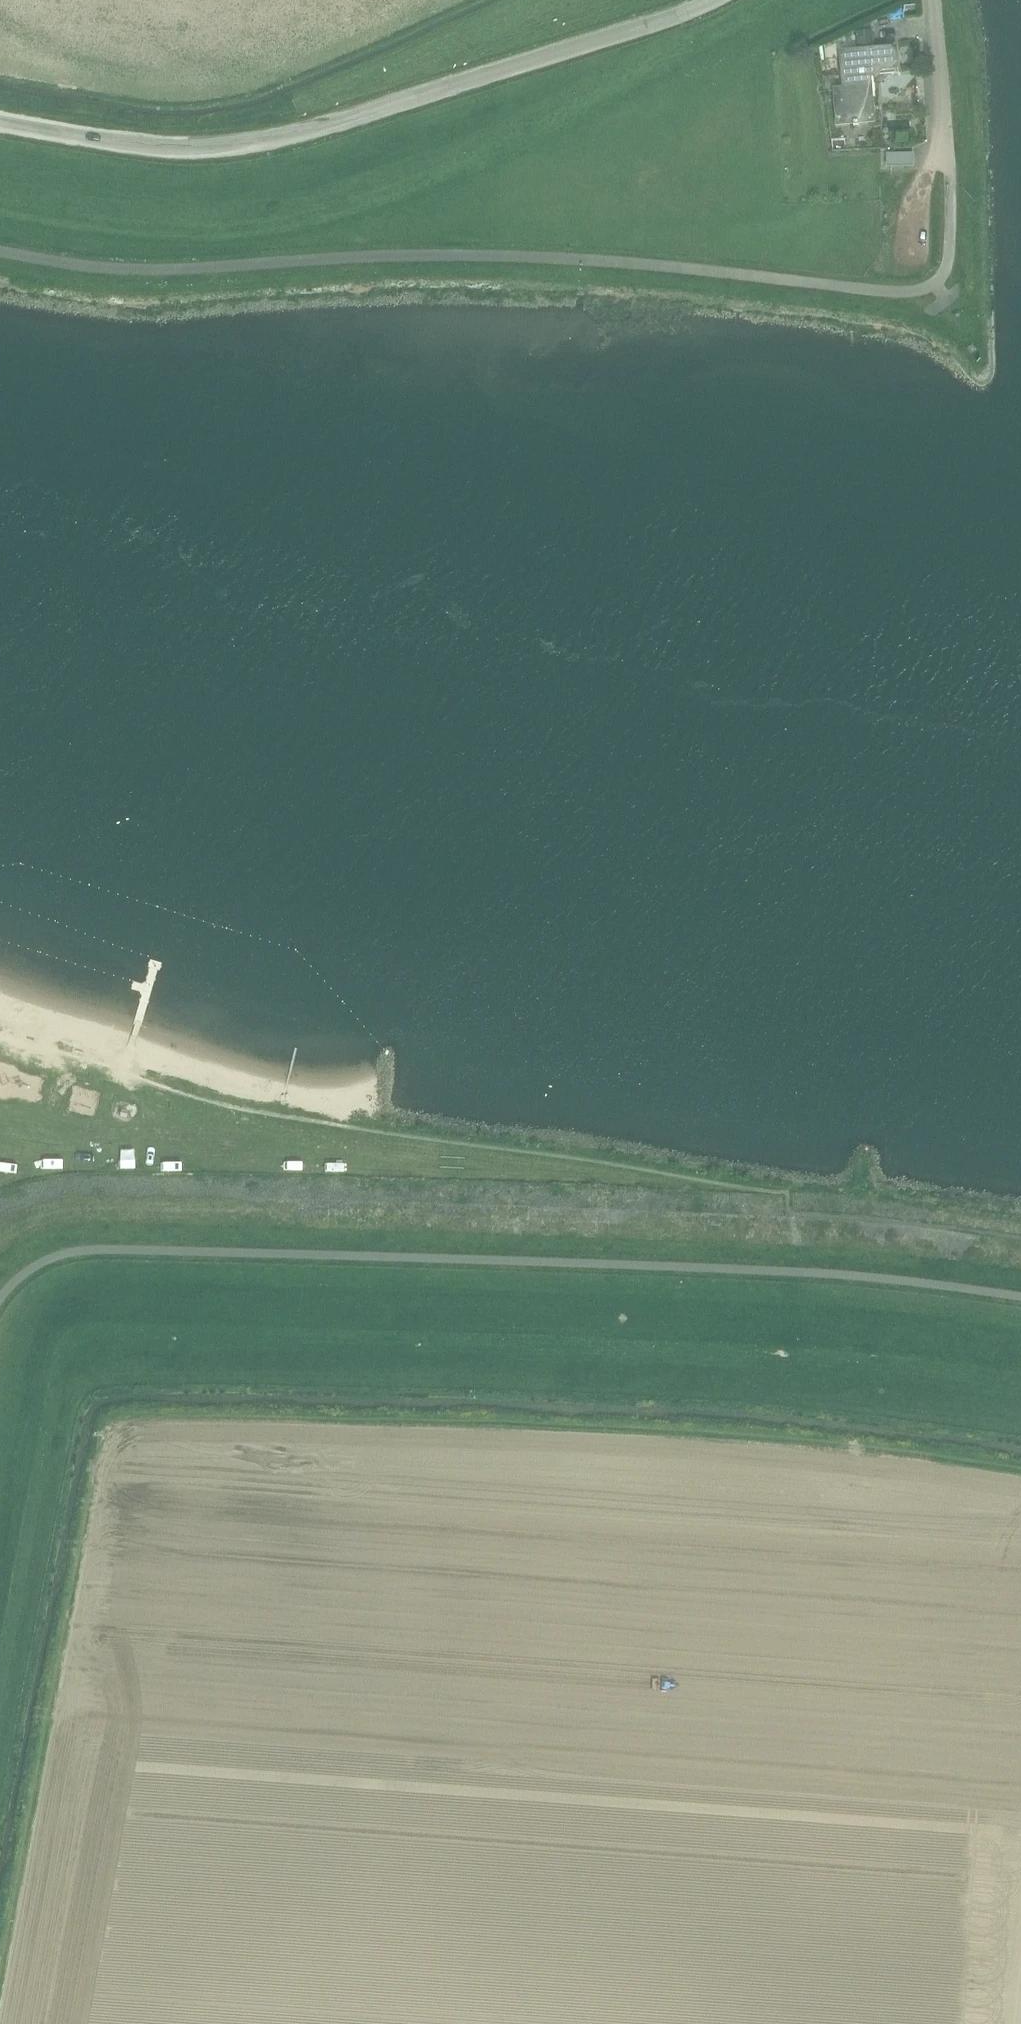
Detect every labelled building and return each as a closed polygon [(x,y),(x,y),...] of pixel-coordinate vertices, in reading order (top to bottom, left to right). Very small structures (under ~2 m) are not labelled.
[(873,31),(858,32),(859,43),(874,42),(873,31)] [(870,71),(877,70),(876,66),(898,64),(897,47),(842,51),(846,88),(836,89),(839,124),(855,123),(855,126),(860,125),(860,122),(875,121),(873,97),(876,97),(875,78),(871,78),(870,71)] [(889,166),(892,166),(914,166),(914,154),(889,154),(889,166)]
